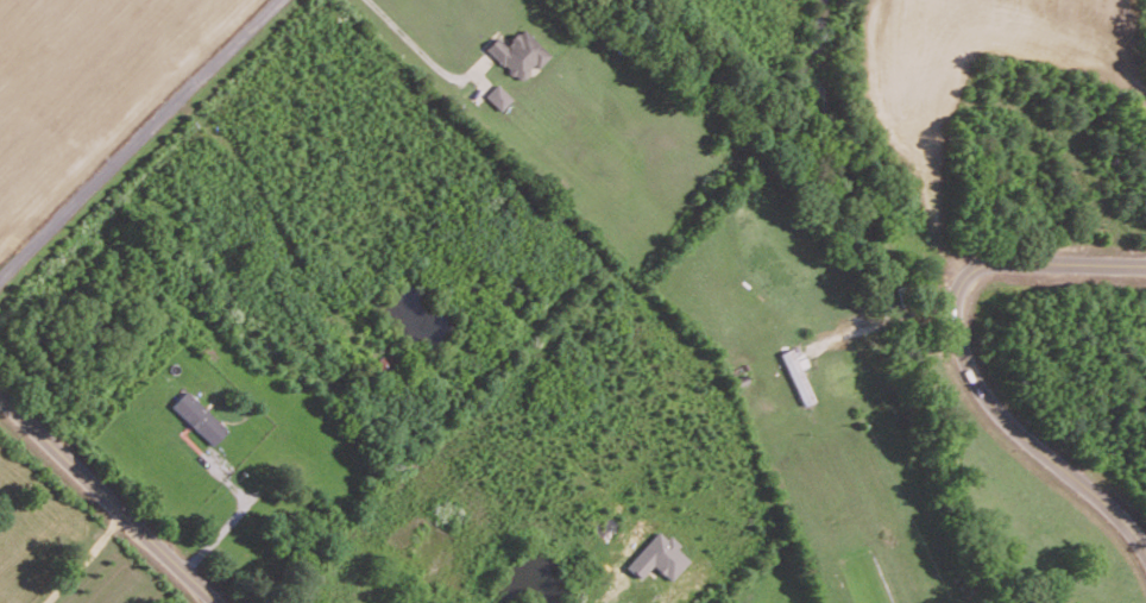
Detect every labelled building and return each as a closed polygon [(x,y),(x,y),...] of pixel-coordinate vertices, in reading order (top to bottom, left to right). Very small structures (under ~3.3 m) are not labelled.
[(551,54),(522,26),(505,44),(497,35),(485,47),(520,81),(536,64),(538,67),(551,54)] [(513,97),(497,82),(485,95),(501,110),(513,97)] [(213,444),(227,429),(186,389),(171,405),(213,444)] [(670,579),(689,559),(675,546),(677,545),(659,528),(626,564),(640,577),(653,563),(670,579)]
